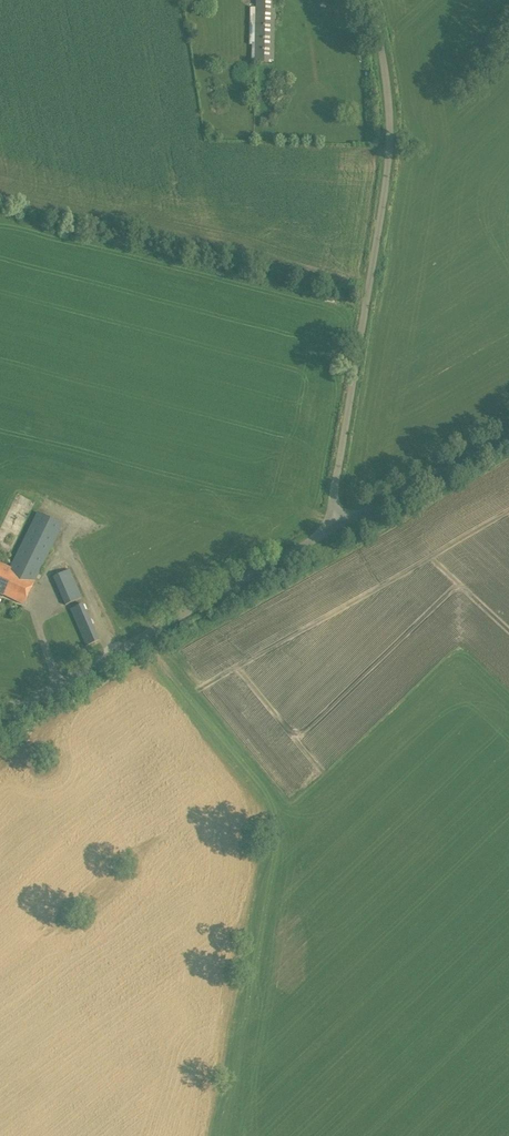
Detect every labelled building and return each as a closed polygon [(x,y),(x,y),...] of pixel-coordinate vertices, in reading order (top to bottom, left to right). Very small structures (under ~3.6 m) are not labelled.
[(275,0),(255,0),(254,62),(273,63),(275,0)] [(62,524),(37,512),(9,568),(0,563),(0,593),(3,595),(23,604),(62,524)] [(64,605),(81,598),(69,569),(52,577),(64,605)] [(83,638),(97,632),(86,603),(72,608),(83,638)]
